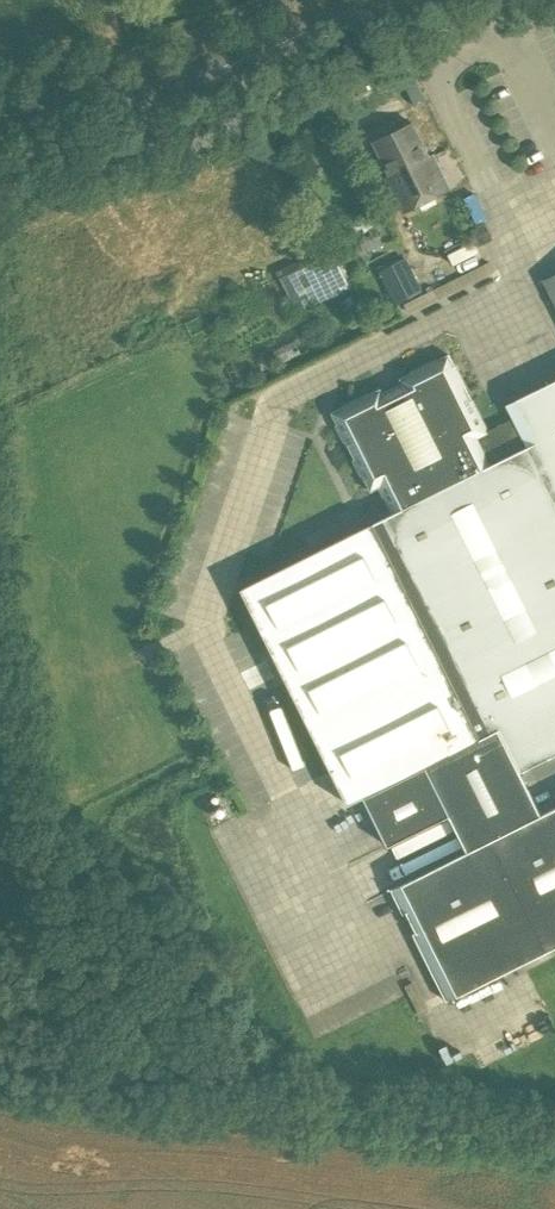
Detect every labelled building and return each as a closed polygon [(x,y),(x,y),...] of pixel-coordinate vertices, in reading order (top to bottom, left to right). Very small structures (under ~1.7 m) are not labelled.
[(389,174),(427,155),(411,122),(372,141),(389,174)] [(432,153),(427,155),(389,174),(383,177),(401,212),(450,188),(432,153)] [(471,196),(483,220),(494,214),(482,190),(471,196)] [(374,226),(277,271),(296,312),(323,300),(350,286),(339,265),(383,244),(374,226)] [(481,237),(454,249),(461,266),(488,255),(481,237)] [(395,304),(422,291),(406,257),(378,270),(395,304)] [(543,279),(554,304),(554,273),(543,279)] [(528,444),(513,416),(486,429),(446,353),(397,378),(399,382),(380,391),(378,387),(329,412),(368,490),(378,486),(391,512),(371,522),(239,588),(346,804),(361,796),(386,846),(448,815),(465,851),(391,888),(403,913),(406,912),(416,932),(414,933),(447,999),(523,961),(554,945),(554,806),(542,813),(520,770),(499,727),(554,699),(554,431),(528,444)] [(527,431),(538,425),(519,386),(508,392),(527,431)]
